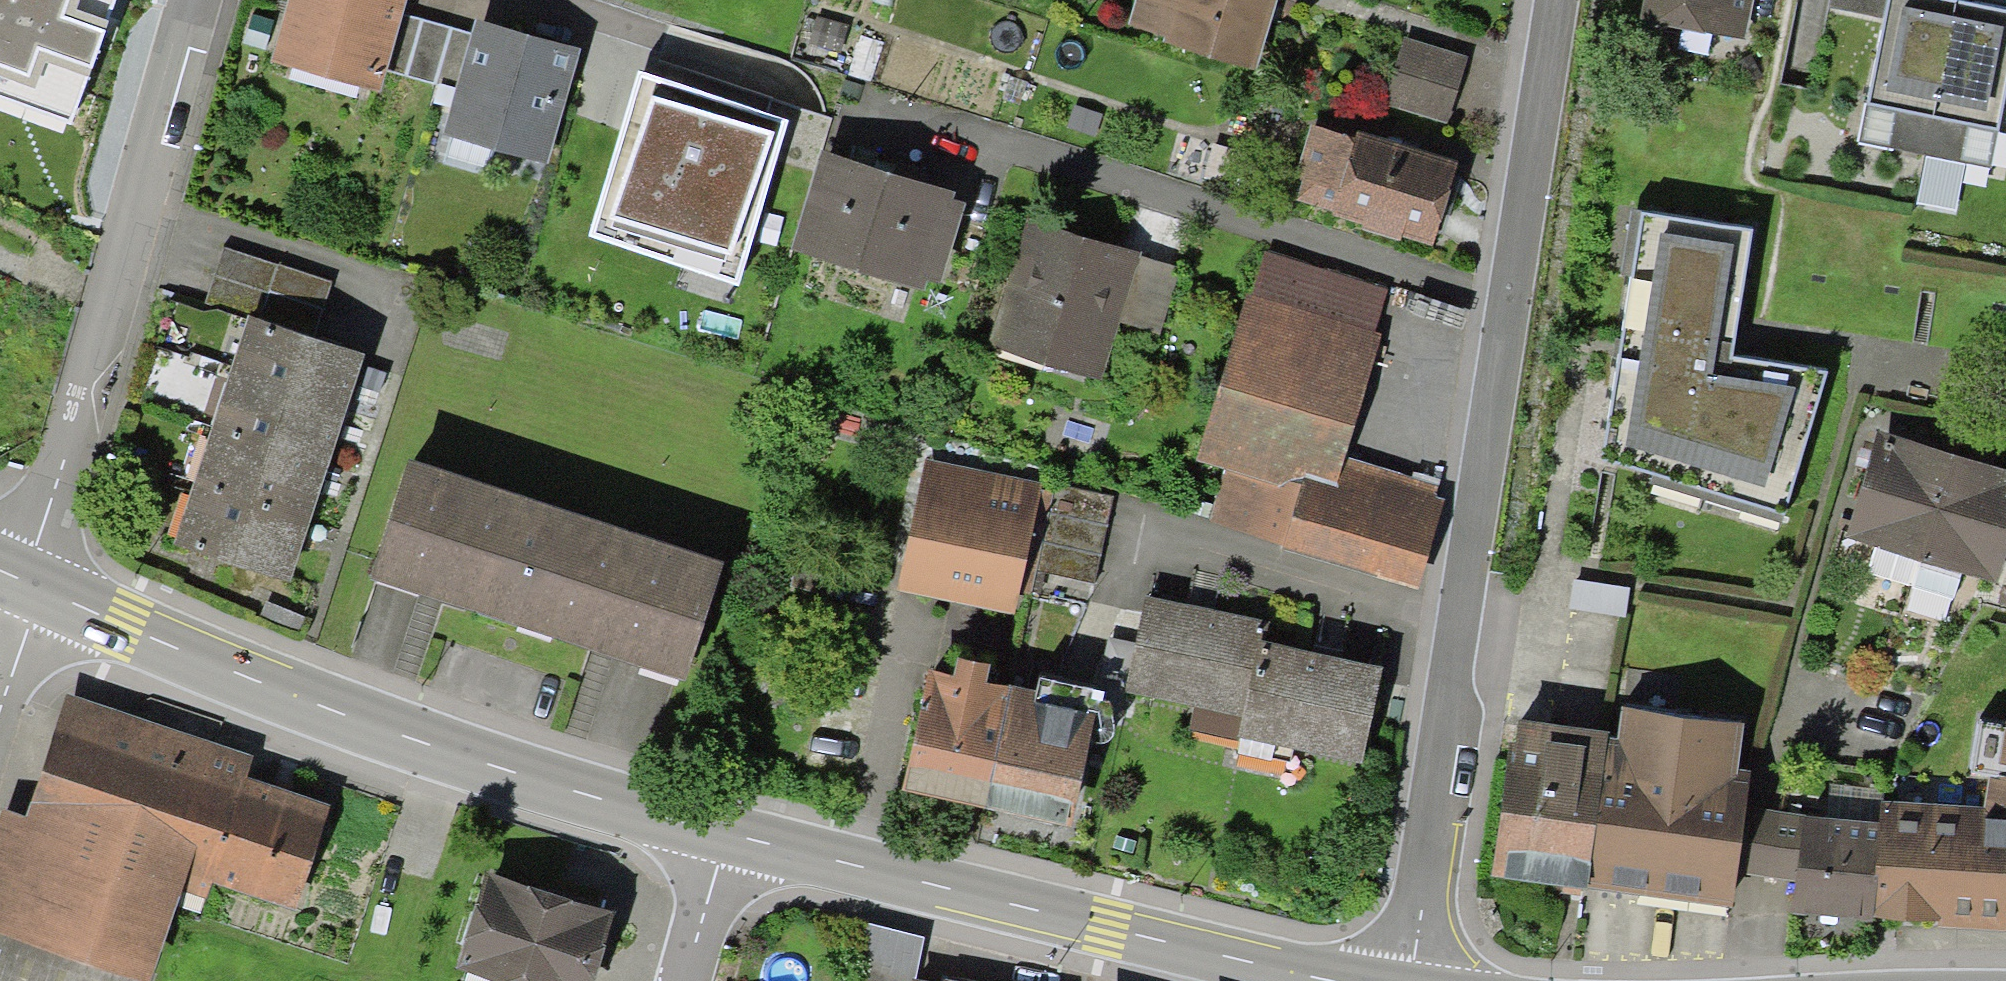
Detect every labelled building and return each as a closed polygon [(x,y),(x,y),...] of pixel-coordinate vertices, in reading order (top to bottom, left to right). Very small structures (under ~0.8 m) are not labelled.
[(264,79),(372,108),(383,68),(398,16),(402,0),(285,0),(264,79)] [(1141,14),(1273,53),(1289,0),(1145,0),(1141,14)] [(1750,43),(1758,0),(1660,0),(1655,27),(1750,43)] [(1824,8),(1880,19),(1884,0),(1825,0),(1824,8)] [(1921,0),(1900,0),(1878,113),(2005,137),(2005,16),(1921,0)] [(474,36),(398,16),(383,68),(459,89),(474,36)] [(580,49),(478,21),(474,36),(459,89),(443,149),(545,176),(580,49)] [(1482,46),(1411,26),(1390,99),(1460,120),(1482,46)] [(860,35),(848,73),(870,80),(882,42),(860,35)] [(801,44),(795,63),(830,75),(836,55),(801,44)] [(639,79),(590,238),(741,285),(791,126),(639,79)] [(1466,154),(1323,112),(1300,188),(1443,229),(1466,154)] [(974,175),(795,123),(771,205),(810,217),(803,242),(943,283),(974,175)] [(1192,138),(1183,171),(1240,188),(1250,155),(1192,138)] [(1189,252),(1035,207),(991,354),(1105,387),(1127,314),(1167,326),(1189,252)] [(1746,228),(1632,214),(1591,460),(1778,524),(1826,370),(1727,358),(1746,228)] [(1399,283),(1268,245),(1207,452),(1228,458),(1212,514),(1425,576),(1453,482),(1349,452),(1399,283)] [(223,248),(207,304),(315,336),(332,281),(223,248)] [(364,357),(243,319),(165,567),(285,605),(364,357)] [(1891,439),(1859,552),(2005,593),(2005,472),(1891,439)] [(740,576),(418,467),(377,588),(699,696),(740,576)] [(1051,496),(930,467),(899,593),(1020,622),(1033,569),(1051,496)] [(1051,496),(1033,569),(1093,584),(1114,498),(1054,484),(1051,496)] [(1569,581),(1565,609),(1621,617),(1625,589),(1569,581)] [(1265,636),(1148,605),(1123,698),(1240,729),(1265,636)] [(1396,671),(1272,645),(1249,751),(1373,777),(1396,671)] [(906,796),(989,814),(1015,690),(991,685),(995,667),(960,660),(957,678),(933,673),(906,796)] [(1040,696),(1015,690),(989,814),(1077,833),(1104,710),(1093,707),(1097,689),(1044,678),(1040,696)] [(1599,716),(1500,702),(1478,869),(1731,903),(1757,709),(1603,688),(1599,716)] [(66,695),(24,820),(0,812),(0,937),(131,980),(156,980),(188,886),(297,922),(331,821),(222,785),(234,752),(66,695)] [(1796,909),(2005,931),(2005,736),(1994,735),(1984,832),(1806,814),(1796,909)] [(486,878),(456,975),(475,980),(592,980),(612,916),(486,878)] [(864,925),(853,980),(915,980),(924,937),(864,925)] [(0,937),(0,980),(131,980),(0,937)]
